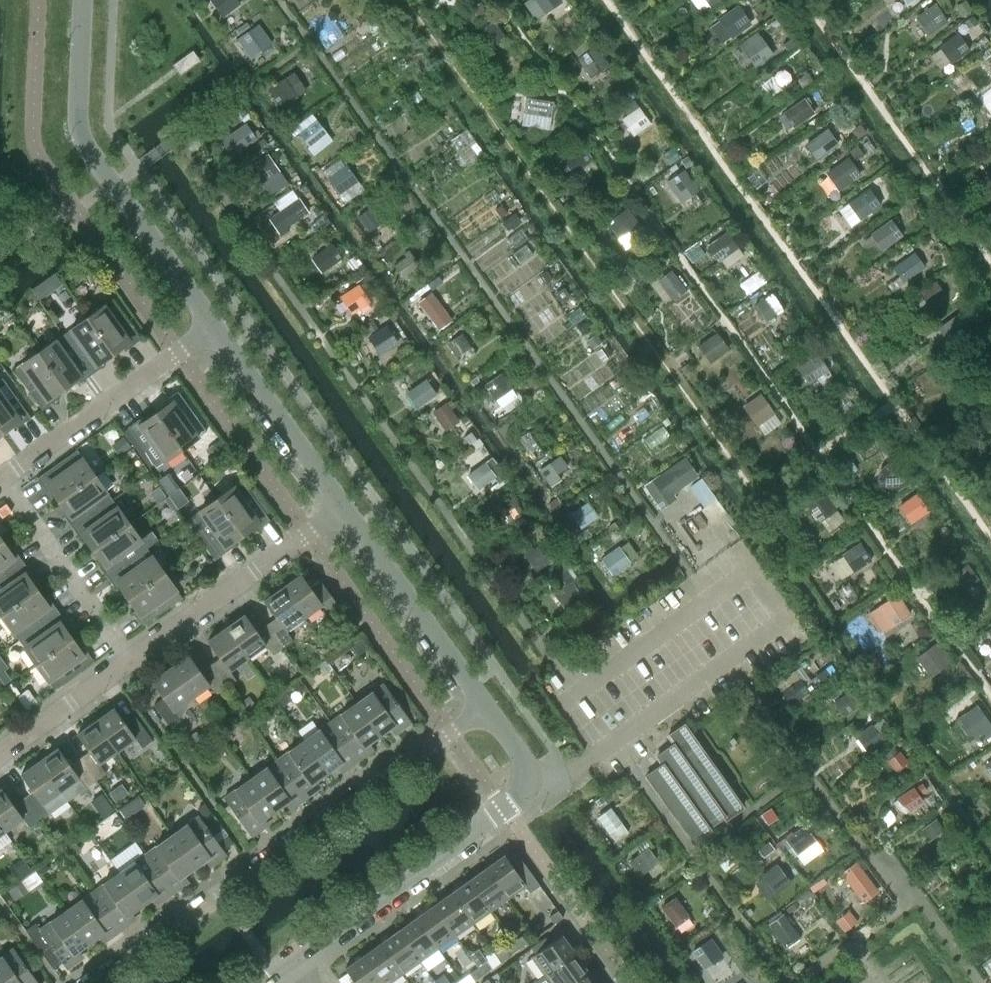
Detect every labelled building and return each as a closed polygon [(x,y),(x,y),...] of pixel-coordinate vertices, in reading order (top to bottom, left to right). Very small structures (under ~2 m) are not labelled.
[(241,3),(239,0),(216,0),(226,14),(241,3)] [(563,3),(561,0),(535,0),(545,15),(563,3)] [(721,0),(703,0),(709,8),(721,0)] [(927,34),(947,21),(935,3),(915,16),(927,34)] [(731,39),(751,24),(737,5),(717,19),(731,39)] [(487,50),(505,37),(493,19),(475,32),(487,50)] [(251,58),(272,43),(258,24),(237,39),(251,58)] [(951,64),(970,50),(957,33),(938,47),(951,64)] [(754,68),(773,55),(760,36),(741,49),(754,68)] [(590,78),(608,65),(595,46),(576,58),(590,78)] [(179,74),(199,60),(192,50),(172,65),(179,74)] [(990,84),(990,81),(979,64),(964,75),(968,81),(959,87),(968,100),(990,84)] [(280,107),(297,96),(285,78),(268,89),(280,107)] [(526,94),(523,111),(551,115),(553,99),(526,94)] [(794,128),(814,113),(804,98),(783,113),(794,128)] [(633,136),(650,124),(639,107),(621,119),(633,136)] [(309,147),(327,133),(316,120),(298,134),(309,147)] [(256,139),(245,123),(229,135),(239,150),(256,139)] [(816,162),(839,145),(827,128),(803,145),(816,162)] [(572,174),(593,159),(583,145),(562,159),(572,174)] [(278,170),(267,155),(251,166),(261,182),(278,170)] [(838,192),(861,176),(848,157),(825,173),(838,192)] [(342,195),(357,185),(344,167),(330,177),(342,195)] [(681,204),(699,191),(684,170),(666,182),(681,204)] [(860,221),(881,206),(869,189),(848,204),(860,221)] [(289,227),(309,213),(299,197),(279,211),(289,227)] [(368,233),(381,223),(370,207),(356,217),(368,233)] [(631,236),(643,227),(628,207),(605,223),(617,240),(628,233),(631,236)] [(882,251),(903,236),(891,219),(870,234),(882,251)] [(718,263),(739,247),(728,231),(706,246),(718,263)] [(322,273),(343,258),(332,243),(311,258),(322,273)] [(404,276),(419,266),(407,249),(401,254),(404,258),(396,264),(404,276)] [(903,283),(925,267),(914,252),(892,268),(903,283)] [(89,259),(80,267),(87,277),(96,269),(89,259)] [(672,300),(686,290),(671,270),(657,280),(672,300)] [(929,310),(947,297),(934,281),(917,293),(929,310)] [(39,284),(31,290),(39,301),(47,295),(39,284)] [(561,303),(570,297),(563,287),(554,293),(561,303)] [(353,288),(340,296),(351,313),(364,305),(353,288)] [(421,300),(429,311),(440,302),(432,292),(421,300)] [(765,324),(785,310),(772,292),(753,306),(765,324)] [(141,339),(112,299),(87,317),(110,349),(121,342),(126,349),(141,339)] [(948,344),(969,329),(958,313),(936,328),(948,344)] [(110,349),(87,317),(63,334),(91,374),(105,364),(100,357),(110,349)] [(380,355),(398,343),(387,325),(369,336),(380,355)] [(710,364),(729,350),(716,332),(697,346),(710,364)] [(456,358),(471,347),(461,333),(446,344),(456,358)] [(91,374),(63,334),(38,352),(62,384),(72,377),(77,384),(91,374)] [(822,386),(834,378),(828,370),(829,370),(816,351),(795,365),(809,385),(817,379),(822,386)] [(62,384),(38,352),(13,370),(42,409),(56,399),(51,392),(62,384)] [(494,400),(512,388),(501,373),(484,385),(494,400)] [(2,378),(0,379),(0,428),(11,420),(16,428),(30,417),(2,378)] [(416,408),(437,394),(425,378),(405,393),(416,408)] [(206,431),(178,391),(164,401),(169,408),(158,416),(181,448),(206,431)] [(756,426),(775,413),(761,394),(742,407),(756,426)] [(445,431),(459,421),(450,408),(436,418),(445,431)] [(181,448),(158,416),(147,424),(142,416),(128,427),(156,466),(181,448)] [(125,436),(114,444),(122,454),(133,446),(125,436)] [(221,438),(205,449),(214,462),(230,451),(221,438)] [(94,474),(77,449),(37,478),(47,492),(54,487),(62,498),(94,474)] [(556,457),(538,470),(550,487),(562,479),(558,474),(564,469),(556,457)] [(478,489),(500,474),(489,459),(468,474),(478,489)] [(671,493),(695,476),(683,459),(659,475),(658,474),(644,484),(661,508),(675,499),(671,493)] [(878,475),(877,478),(877,480),(878,483),(878,485),(880,487),(885,495),(907,479),(893,459),(883,467),(881,468),(880,470),(878,473),(878,475)] [(193,466),(183,473),(189,480),(191,479),(199,473),(193,466)] [(72,527),(112,499),(94,474),(62,498),(70,508),(62,514),(72,527)] [(173,479),(162,487),(168,495),(179,487),(173,479)] [(270,520),(241,480),(216,498),(240,531),(250,523),(255,530),(270,520)] [(159,487),(151,492),(157,501),(165,495),(159,487)] [(820,522),(837,510),(823,490),(806,503),(820,522)] [(911,525),(930,512),(917,493),(897,506),(911,525)] [(240,531),(216,498),(191,516),(220,556),(234,545),(229,538),(240,531)] [(509,522),(523,512),(513,498),(499,508),(509,522)] [(129,523),(112,499),(72,527),(82,541),(89,536),(97,547),(129,523)] [(581,529),(599,516),(588,502),(571,514),(581,529)] [(139,537),(129,523),(97,547),(104,557),(97,562),(107,576),(147,548),(147,547),(139,537)] [(152,529),(139,537),(147,547),(159,539),(152,529)] [(542,542),(524,554),(536,572),(554,560),(542,542)] [(853,572),(872,561),(860,542),(842,554),(853,572)] [(23,562),(14,548),(6,553),(0,544),(0,579),(23,562)] [(612,576),(631,563),(618,546),(600,559),(612,576)] [(164,572),(147,548),(107,576),(117,590),(124,585),(132,595),(164,572)] [(26,581),(33,576),(23,562),(0,579),(0,613),(1,615),(34,591),(26,581)] [(964,589),(978,579),(967,563),(952,573),(964,589)] [(142,625),(182,597),(164,572),(132,595),(139,606),(132,611),(142,625)] [(339,606),(323,583),(313,591),(301,574),(282,587),(304,617),(322,604),(329,614),(339,606)] [(571,580),(553,593),(568,614),(586,601),(571,580)] [(304,617),(282,587),(264,600),(276,617),(266,624),(283,647),(292,640),(285,630),(304,617)] [(18,639),(58,611),(48,597),(41,602),(34,591),(1,615),(18,639)] [(892,626),(910,615),(897,594),(879,606),(892,626)] [(69,640),(61,630),(68,625),(58,611),(18,639),(36,664),(69,640)] [(283,647),(266,624),(257,631),(244,614),(226,627),(247,657),(266,644),(273,654),(283,647)] [(247,657),(226,627),(207,640),(220,657),(210,664),(226,687),(236,680),(229,670),(247,657)] [(368,647),(361,637),(351,644),(358,654),(368,647)] [(333,638),(326,644),(331,649),(338,644),(333,638)] [(54,689),(94,660),(83,646),(76,651),(69,640),(36,664),(54,689)] [(930,677),(948,664),(933,644),(916,657),(930,677)] [(226,687),(210,664),(200,671),(188,654),(170,667),(191,697),(209,684),(216,694),(226,687)] [(191,697),(170,667),(151,681),(163,697),(153,704),(170,727),(180,720),(173,710),(191,697)] [(0,671),(0,680),(2,684),(10,678),(3,669),(0,671)] [(790,706),(809,693),(799,679),(780,692),(790,706)] [(12,681),(4,686),(13,699),(17,696),(21,693),(12,681)] [(411,721),(384,683),(356,703),(379,734),(394,724),(399,730),(411,721)] [(843,718),(857,708),(847,693),(832,702),(843,718)] [(27,710),(17,696),(13,699),(8,702),(18,716),(27,710)] [(248,696),(238,703),(245,713),(255,706),(251,699),(248,696)] [(379,734),(356,703),(330,721),(358,760),(369,751),(365,745),(379,734)] [(990,726),(976,705),(956,719),(971,741),(990,726)] [(114,707),(95,720),(117,750),(135,737),(142,747),(152,740),(136,717),(126,724),(114,707)] [(257,708),(246,716),(255,728),(266,720),(257,708)] [(246,719),(238,725),(243,732),(251,726),(246,719)] [(95,721),(77,734),(89,751),(79,757),(96,780),(106,773),(99,763),(116,751),(117,750),(95,720),(95,721)] [(358,760),(330,721),(304,740),(327,772),(341,762),(346,768),(358,760)] [(743,806),(685,725),(684,724),(668,736),(673,744),(657,756),(662,764),(646,776),(693,842),(710,829),(708,826),(723,815),(726,818),(743,806)] [(871,727),(856,737),(868,754),(883,743),(871,727)] [(196,731),(183,740),(190,750),(203,741),(196,731)] [(327,772),(304,740),(277,759),(305,797),(317,789),(312,783),(327,772)] [(58,747),(39,761),(68,800),(86,787),(95,780),(96,780),(79,757),(79,758),(70,764),(58,747)] [(305,797),(277,759),(251,778),(274,810),(289,799),(293,806),(305,797)] [(39,761),(21,774),(33,791),(23,798),(39,820),(49,813),(67,800),(68,800),(39,761)] [(274,810),(251,778),(224,797),(251,836),(264,827),(259,820),(274,810)] [(121,782),(109,791),(115,801),(128,792),(121,782)] [(907,813),(924,801),(913,787),(897,799),(907,813)] [(0,789),(0,825),(4,831),(22,818),(29,827),(39,821),(39,820),(23,798),(13,805),(1,788),(0,789)] [(126,802),(119,807),(126,816),(133,811),(126,802)] [(621,822),(610,808),(597,817),(608,832),(621,822)] [(226,854),(199,815),(172,835),(194,867),(209,856),(214,863),(226,854)] [(929,841),(944,830),(936,818),(921,829),(929,841)] [(796,854),(816,840),(804,825),(785,838),(796,854)] [(194,867),(172,835),(145,854),(173,892),(184,884),(180,877),(194,867)] [(75,842),(63,851),(69,859),(81,851),(75,842)] [(639,876),(659,861),(649,848),(629,862),(639,876)] [(539,885),(517,853),(508,859),(504,854),(486,867),(508,898),(525,885),(530,892),(539,885)] [(173,892),(145,854),(119,872),(142,904),(156,894),(161,900),(173,892)] [(863,903),(879,891),(856,861),(840,873),(863,903)] [(45,864),(38,869),(42,874),(49,869),(45,864)] [(778,864),(762,876),(774,892),(790,880),(778,864)] [(32,869),(6,888),(14,900),(43,879),(35,867),(32,869)] [(508,898),(486,867),(468,880),(490,910),(508,898)] [(142,904),(119,872),(92,891),(120,930),(132,921),(127,915),(142,904)] [(490,910),(468,880),(451,892),(473,923),(490,910)] [(120,930),(92,891),(66,910),(89,942),(104,931),(108,938),(120,930)] [(473,923),(451,892),(433,905),(455,935),(473,923)] [(689,917),(675,897),(662,907),(676,926),(689,917)] [(796,908),(802,925),(817,920),(811,903),(796,908)] [(455,935),(433,905),(416,917),(438,948),(455,935)] [(89,942),(66,910),(39,929),(34,923),(25,929),(53,968),(62,961),(66,968),(79,959),(74,952),(89,942)] [(562,917),(557,910),(549,916),(554,923),(562,917)] [(785,948),(800,937),(783,913),(768,924),(785,948)] [(438,948),(416,917),(398,930),(420,960),(438,948)] [(420,960),(398,930),(381,942),(402,973),(420,960)] [(562,934),(531,956),(544,974),(575,953),(562,934)] [(518,949),(513,942),(508,935),(490,948),(500,962),(518,949)] [(526,943),(521,936),(513,942),(518,949),(526,943)] [(719,953),(710,939),(693,951),(702,964),(719,953)] [(381,942),(363,955),(383,982),(388,982),(402,973),(381,942)] [(13,948),(0,957),(0,982),(39,982),(13,948)] [(534,982),(535,982),(569,982),(587,970),(575,953),(544,974),(534,982)] [(363,955),(345,968),(355,982),(383,982),(363,955)] [(491,968),(486,961),(478,967),(483,974),(491,968)] [(483,974),(478,967),(469,973),(474,980),(483,974)] [(569,982),(596,982),(587,970),(569,982)]
